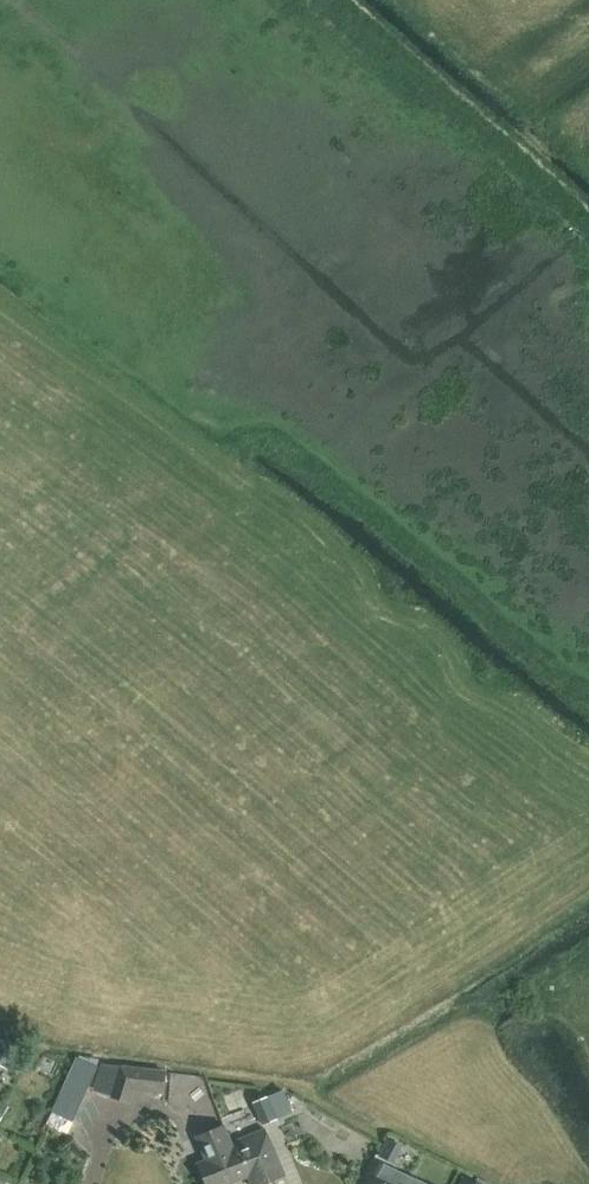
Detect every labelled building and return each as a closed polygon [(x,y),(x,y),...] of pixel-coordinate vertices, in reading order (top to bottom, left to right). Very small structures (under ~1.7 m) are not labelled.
[(6,1068),(16,1051),(0,1042),(0,1064),(6,1068)] [(119,1064),(109,1097),(119,1099),(128,1101),(129,1101),(129,1100),(131,1091),(132,1089),(162,1093),(165,1072),(166,1069),(119,1064)] [(263,1121),(275,1116),(276,1117),(291,1111),(282,1089),(266,1095),(254,1100),(263,1121)] [(231,1141),(223,1122),(194,1135),(203,1158),(197,1161),(207,1183),(222,1183),(248,1174),(250,1173),(238,1145),(235,1146),(233,1140),(231,1141)] [(233,1140),(235,1146),(238,1145),(250,1173),(248,1174),(252,1183),(257,1183),(284,1173),(265,1127),(233,1140)] [(377,1160),(371,1172),(365,1183),(423,1183),(377,1160)]
